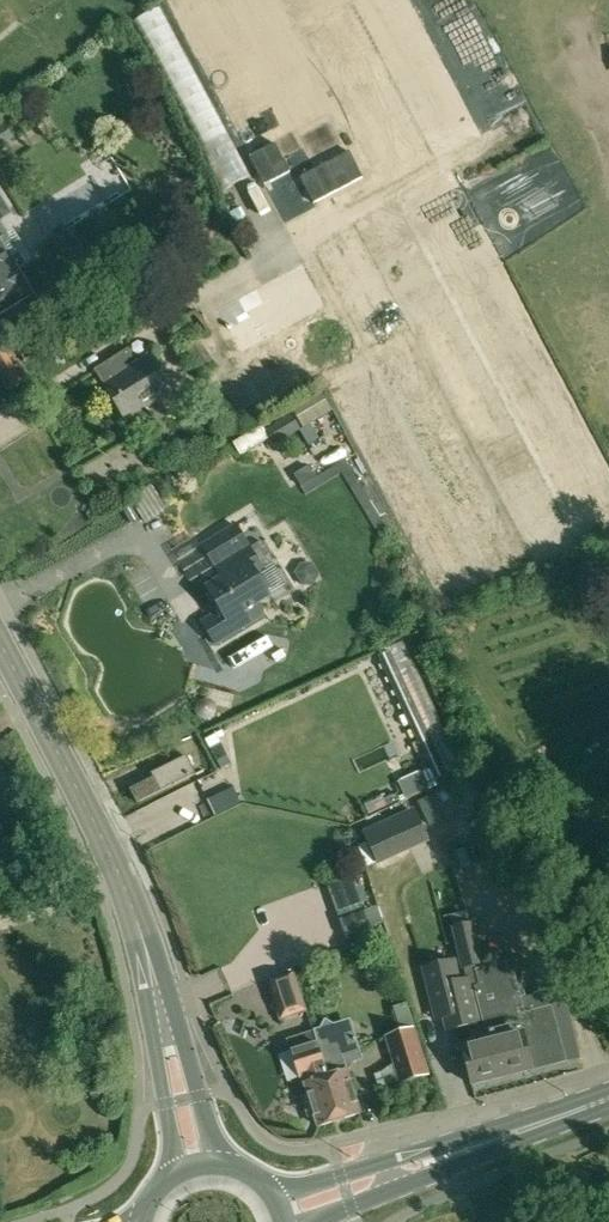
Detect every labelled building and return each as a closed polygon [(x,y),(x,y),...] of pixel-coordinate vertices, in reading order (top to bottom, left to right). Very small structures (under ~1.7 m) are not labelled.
[(176,78),(195,69),(164,7),(146,17),(176,78)] [(212,143),(228,136),(217,108),(201,114),(212,143)] [(11,137),(1,121),(0,121),(0,144),(11,137)] [(275,143),(250,156),(265,185),(290,172),(275,143)] [(349,151),(300,177),(314,203),(363,178),(349,151)] [(264,188),(255,193),(268,220),(278,215),(264,188)] [(9,213),(0,198),(0,219),(9,213)] [(30,271),(43,265),(25,228),(12,234),(30,271)] [(363,257),(344,228),(270,277),(288,305),(290,308),(328,284),(326,281),(363,257)] [(6,308),(8,311),(24,302),(7,274),(15,269),(0,245),(0,312),(6,308)] [(288,305),(270,277),(219,310),(237,338),(288,305)] [(16,340),(21,348),(34,341),(29,332),(16,340)] [(21,348),(28,359),(40,352),(34,341),(21,348)] [(13,387),(14,386),(26,380),(26,379),(29,377),(27,375),(27,374),(21,363),(17,365),(7,348),(0,352),(0,364),(13,387)] [(94,371),(126,419),(173,389),(150,354),(126,369),(123,363),(131,357),(126,350),(94,371)] [(261,423),(269,436),(275,445),(332,412),(331,410),(320,390),(261,423)] [(261,423),(245,433),(253,446),(269,436),(261,423)] [(295,478),(299,485),(336,464),(382,541),(391,535),(340,453),(295,478)] [(140,518),(132,504),(123,510),(131,524),(140,518)] [(236,525),(202,546),(221,578),(204,589),(218,612),(202,621),(216,643),(260,616),(262,610),(258,604),(286,587),(271,562),(272,558),(263,542),(259,542),(250,548),(236,525)] [(377,658),(434,782),(462,767),(403,641),(387,648),(388,652),(377,658)] [(205,722),(206,722),(207,721),(208,721),(209,721),(210,721),(211,720),(212,720),(212,719),(213,719),(214,718),(214,717),(215,716),(215,715),(216,714),(216,713),(216,712),(216,711),(216,710),(216,709),(216,708),(215,708),(215,707),(215,706),(214,705),(214,704),(213,704),(212,703),(211,702),(210,702),(209,701),(208,701),(207,701),(206,701),(205,701),(204,701),(203,701),(202,701),(201,702),(200,702),(200,703),(199,703),(198,704),(197,705),(197,706),(196,707),(196,708),(195,708),(195,709),(195,710),(195,711),(195,712),(195,713),(195,714),(196,715),(196,716),(197,716),(197,717),(198,718),(198,719),(199,719),(200,720),(201,721),(202,721),(203,721),(204,721),(205,722)] [(204,740),(216,762),(226,757),(215,735),(204,740)] [(129,790),(137,805),(195,775),(186,756),(151,774),(153,778),(129,790)] [(215,815),(241,802),(233,787),(207,800),(215,815)] [(420,808),(441,803),(438,790),(416,796),(420,808)] [(378,810),(386,806),(382,798),(374,802),(378,810)] [(426,841),(412,809),(366,830),(381,862),(426,841)] [(480,965),(469,922),(450,927),(461,970),(466,969),(480,965)] [(464,1044),(472,1083),(580,1056),(562,993),(520,1003),(510,965),(493,970),(482,940),(478,941),(485,963),(492,984),(473,989),(480,1021),(479,1021),(484,1040),(464,1044)] [(473,989),(492,984),(485,963),(480,965),(466,969),(469,979),(457,982),(454,963),(435,968),(422,971),(434,1023),(445,1020),(447,1029),(479,1021),(480,1021),(473,989)] [(267,980),(279,1022),(297,1016),(292,1002),(302,997),(293,970),(267,980)] [(399,1033),(385,1037),(400,1083),(426,1074),(413,1030),(405,1003),(392,1007),(399,1033)] [(322,1031),(318,1032),(322,1048),(319,1049),(326,1069),(328,1078),(323,1080),(335,1121),(359,1114),(346,1071),(352,1061),(359,1058),(349,1023),(334,1027),(326,1023),(322,1031)] [(319,1049),(296,1056),(307,1095),(302,1097),(308,1120),(314,1118),(317,1127),(335,1121),(323,1080),(328,1078),(326,1069),(319,1049)]
